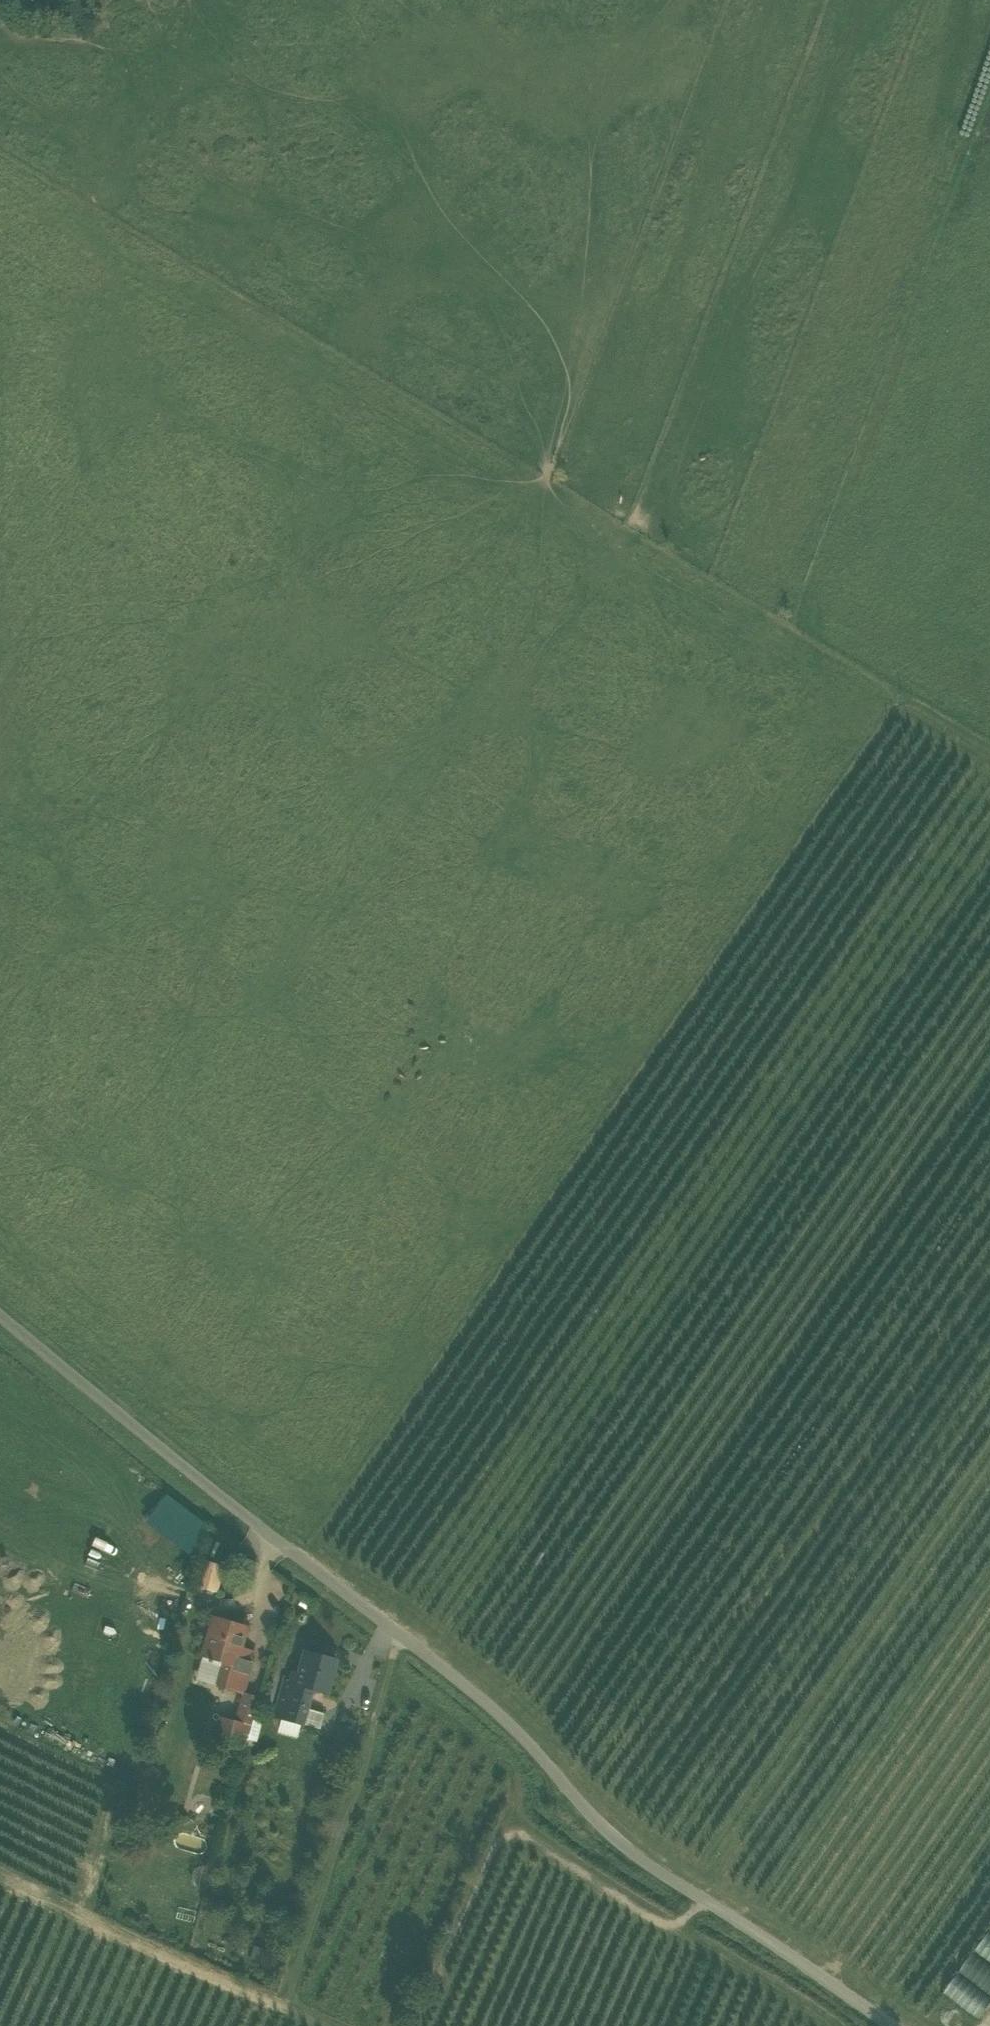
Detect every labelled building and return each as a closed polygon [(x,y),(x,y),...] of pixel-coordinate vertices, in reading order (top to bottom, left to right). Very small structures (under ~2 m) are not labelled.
[(203,1525),(166,1496),(148,1517),(186,1547),(203,1525)] [(195,1584),(206,1587),(213,1561),(202,1558),(195,1584)] [(224,1564),(213,1561),(206,1587),(217,1590),(224,1564)] [(225,1662),(235,1665),(238,1655),(240,1646),(246,1625),(213,1616),(202,1656),(225,1662)] [(256,1650),(240,1646),(238,1655),(253,1660),(256,1650)] [(311,1689),(327,1693),(336,1661),(305,1652),(298,1675),(296,1683),(296,1684),(304,1687),(311,1689)] [(218,1686),(244,1693),(244,1690),(253,1660),(238,1655),(235,1665),(225,1662),(218,1686)] [(218,1686),(225,1662),(202,1656),(196,1679),(218,1686)] [(296,1683),(298,1675),(292,1673),(290,1682),(296,1683)] [(296,1684),(296,1683),(290,1682),(282,1680),(272,1715),(281,1718),(302,1723),(306,1708),(311,1689),(304,1687),(296,1684)] [(245,1693),(237,1720),(223,1716),(215,1740),(233,1746),(243,1750),(261,1696),(244,1690),(244,1693),(245,1693)] [(325,1713),(306,1708),(302,1723),(320,1729),(325,1713)] [(302,1723),(281,1718),(277,1732),(297,1738),(302,1723)] [(263,1722),(253,1719),(248,1739),(257,1742),(263,1722)] [(947,1995),(984,2018),(989,2008),(989,1926),(947,1995)] [(270,1950),(254,1944),(249,1957),(266,1963),(270,1950)]
